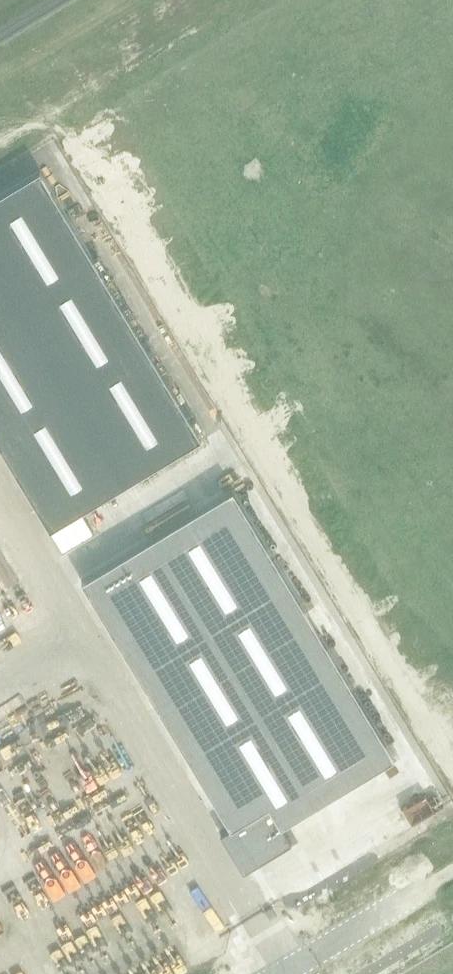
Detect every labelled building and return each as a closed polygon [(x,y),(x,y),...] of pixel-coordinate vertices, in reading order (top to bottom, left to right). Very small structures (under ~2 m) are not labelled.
[(201,437),(39,168),(0,192),(0,447),(49,528),(201,437)] [(101,526),(106,540),(138,527),(133,514),(101,526)] [(193,618),(217,604),(213,597),(202,604),(199,597),(185,605),(193,618)] [(172,603),(129,631),(142,650),(185,623),(172,603)] [(372,681),(345,699),(359,719),(375,708),(380,716),(391,709),(372,681)] [(435,973),(452,973),(452,963),(435,973)]
